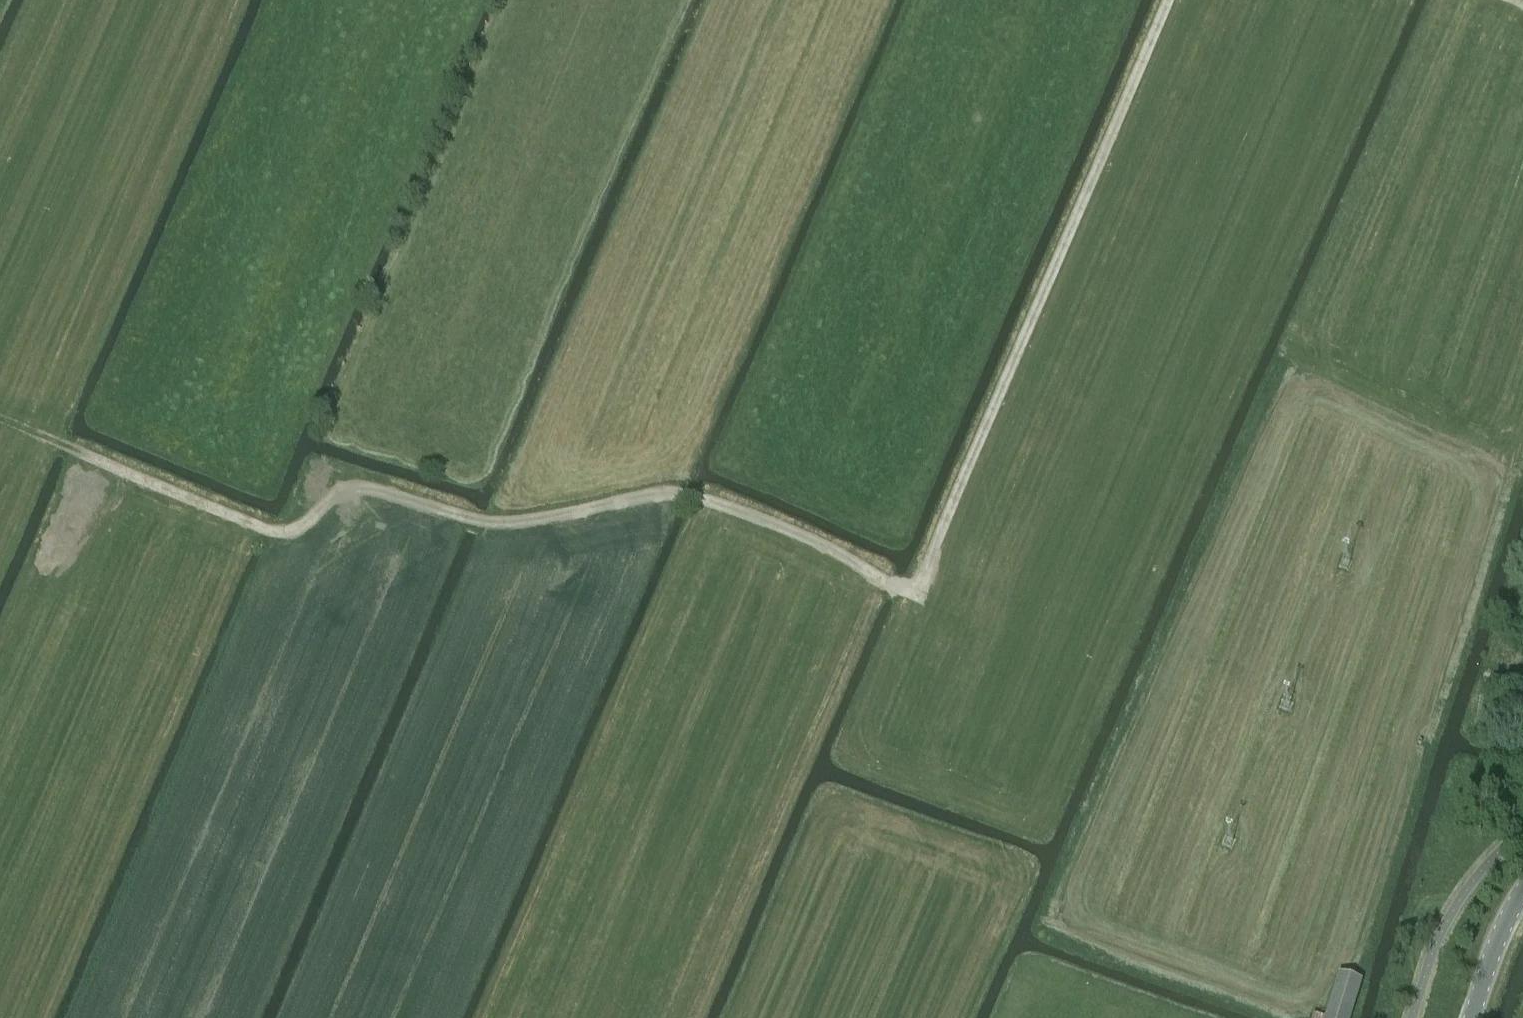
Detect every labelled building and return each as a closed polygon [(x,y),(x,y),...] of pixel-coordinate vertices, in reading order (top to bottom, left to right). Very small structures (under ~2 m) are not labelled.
[(1339,974),(1326,1017),(1350,1017),(1361,981),(1339,974)]
